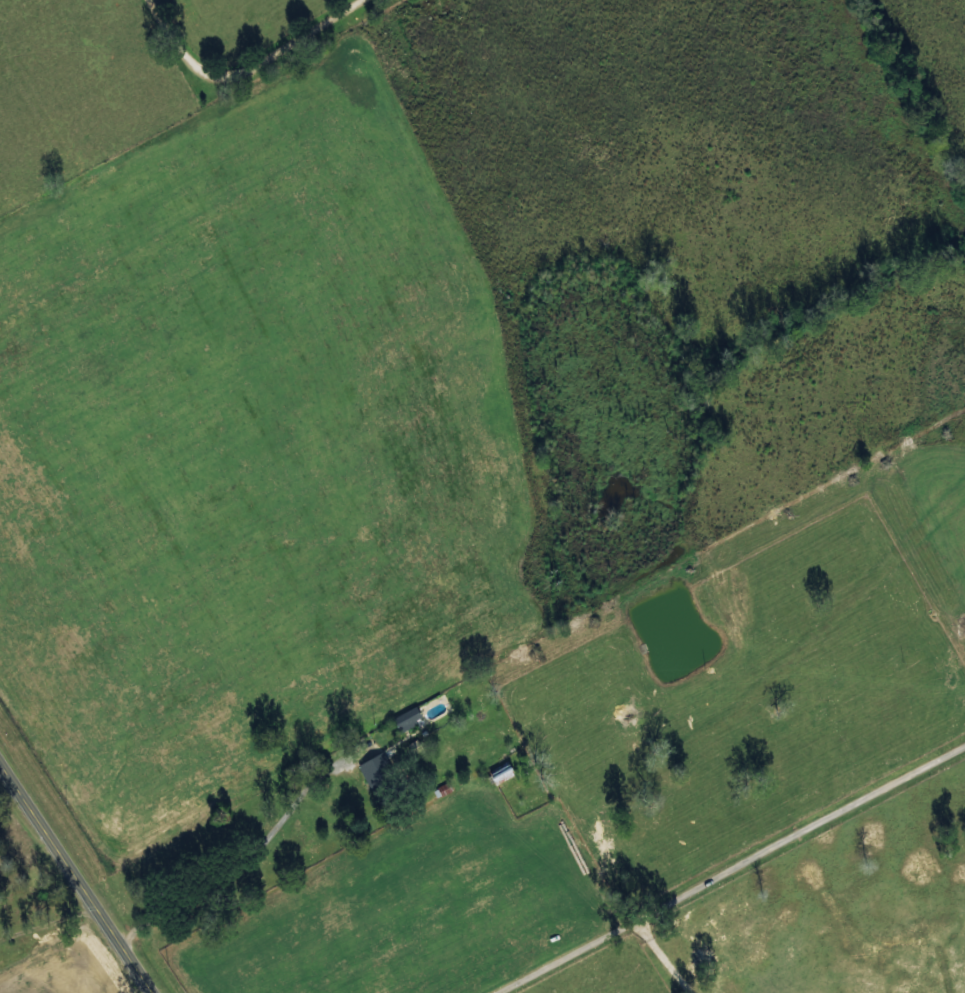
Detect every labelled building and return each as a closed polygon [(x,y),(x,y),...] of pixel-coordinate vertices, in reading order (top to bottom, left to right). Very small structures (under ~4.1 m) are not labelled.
[(422,717),(415,705),(393,718),(400,730),(422,717)] [(357,765),(369,785),(394,771),(382,751),(357,765)]
